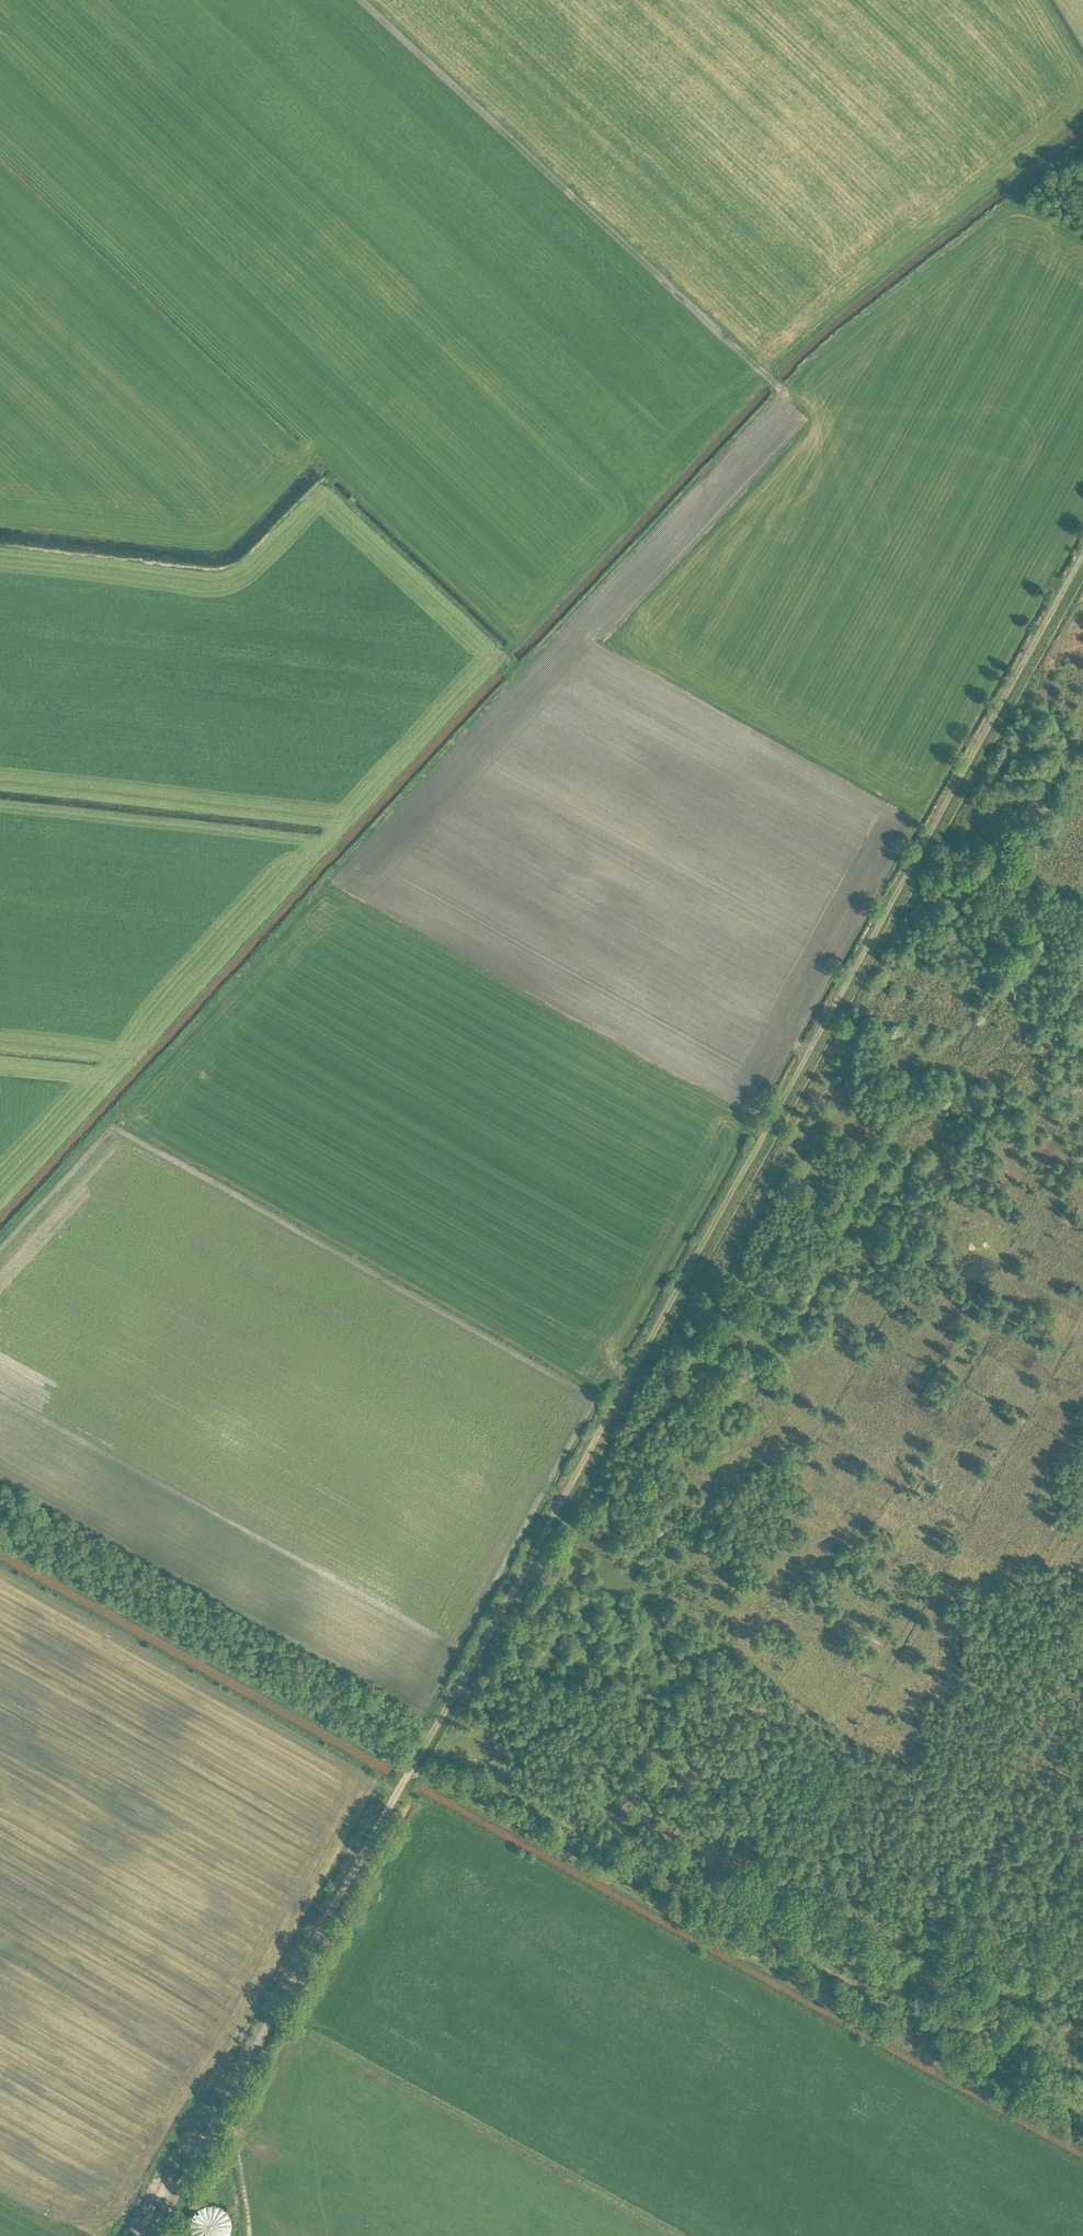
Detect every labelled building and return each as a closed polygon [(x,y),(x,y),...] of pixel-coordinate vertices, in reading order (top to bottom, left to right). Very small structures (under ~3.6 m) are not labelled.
[(191,2220),(190,2226),(192,2232),(195,2235),(228,2235),(230,2232),(232,2227),(232,2221),(231,2215),(227,2210),(223,2206),(218,2203),(212,2202),(206,2203),(200,2205),(196,2209),(192,2214),(191,2220)]
